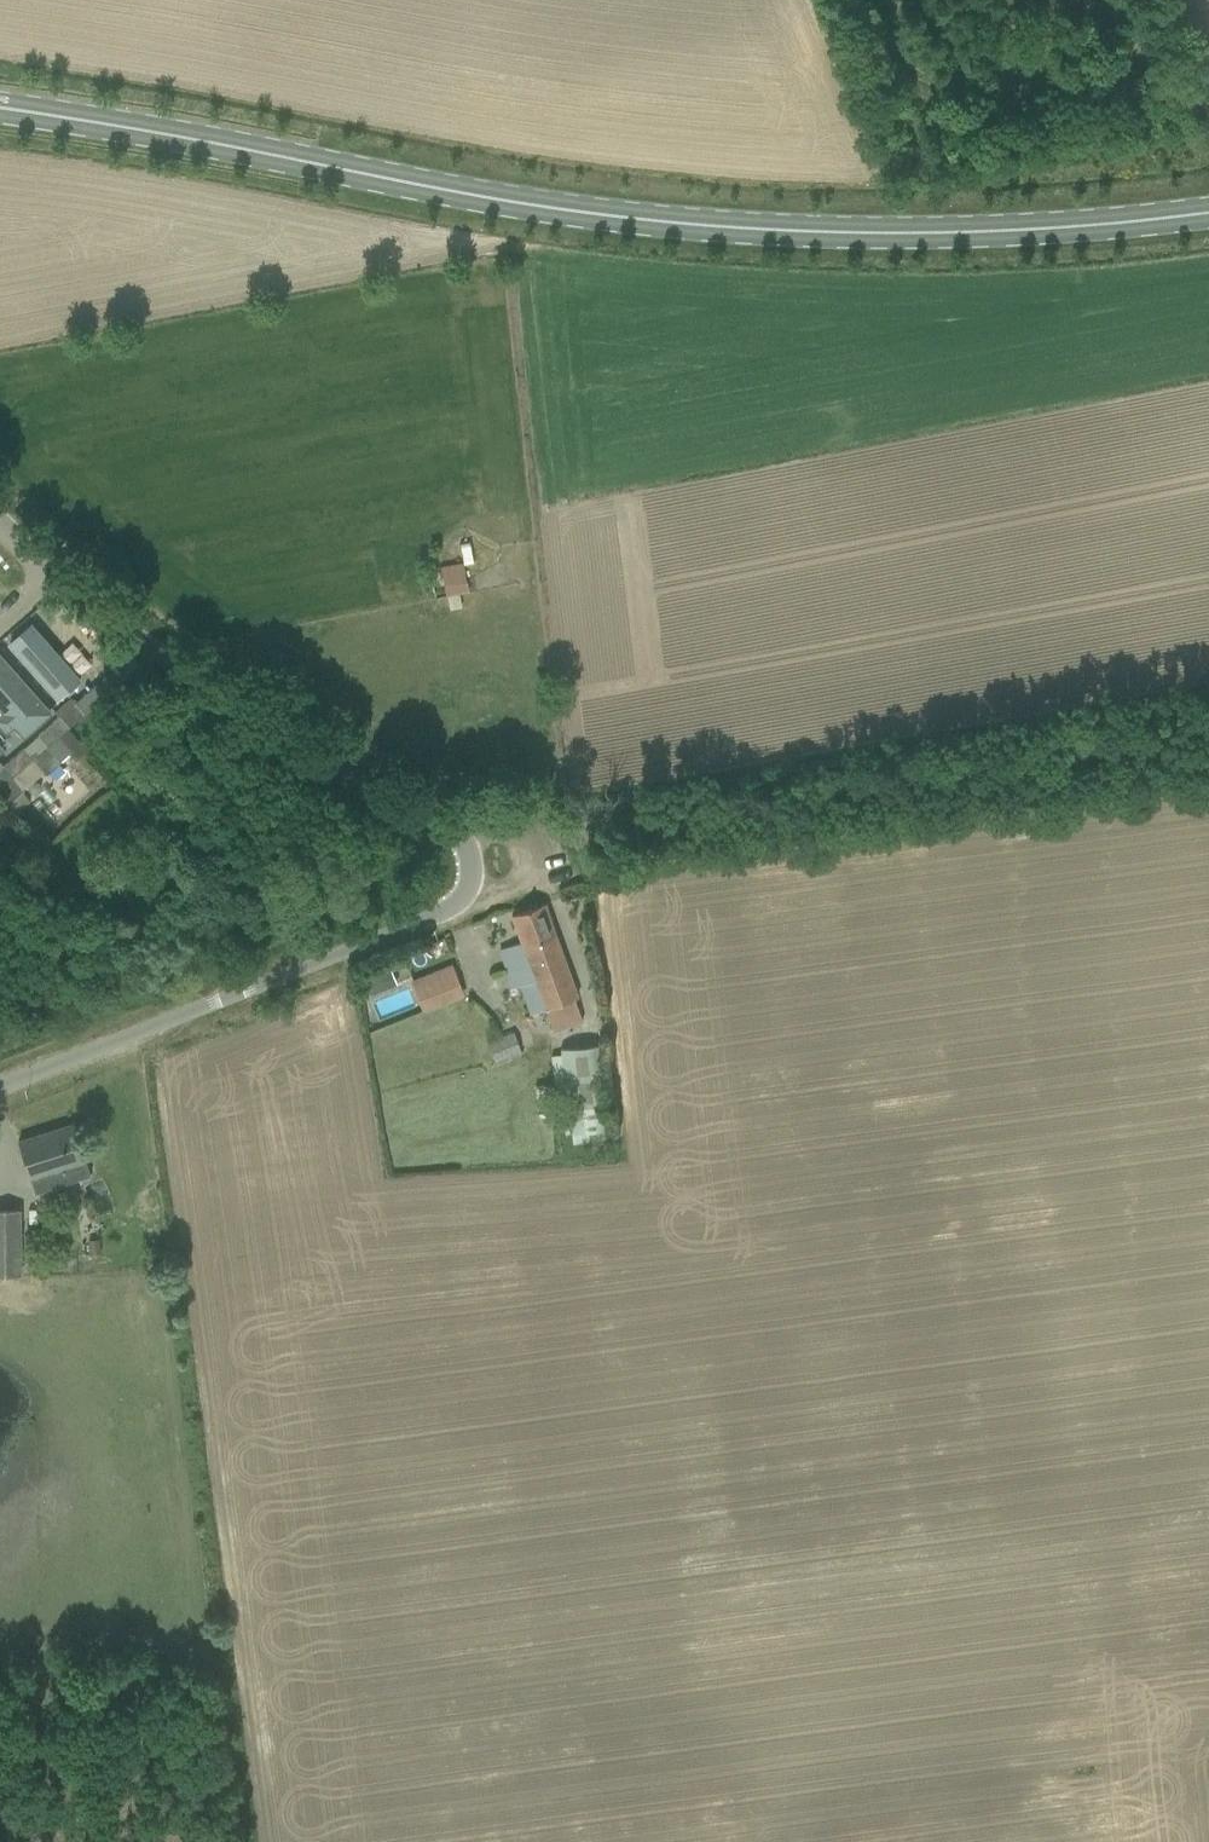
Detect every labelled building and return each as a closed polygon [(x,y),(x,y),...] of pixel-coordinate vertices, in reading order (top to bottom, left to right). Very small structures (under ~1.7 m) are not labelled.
[(464,562),(441,566),(446,595),(448,595),(450,609),(462,607),(460,593),(469,591),(464,562)] [(45,619),(15,644),(62,700),(92,675),(45,619)] [(0,707),(0,708),(0,719),(7,727),(12,722),(22,732),(49,708),(0,653),(0,707)] [(59,716),(79,738),(115,707),(105,695),(96,684),(75,702),(71,697),(54,711),(59,716)] [(57,738),(78,761),(90,751),(79,738),(59,716),(23,748),(33,759),(57,738)] [(159,735),(168,743),(176,733),(166,725),(159,735)] [(8,801),(22,788),(12,777),(33,759),(23,748),(0,768),(0,791),(8,801)] [(547,1008),(555,1031),(583,1021),(575,998),(577,997),(544,903),(512,914),(521,941),(500,948),(514,987),(521,984),(531,1013),(547,1008)] [(415,981),(426,1011),(463,996),(452,967),(415,981)] [(488,1045),(495,1063),(523,1052),(517,1034),(488,1045)] [(561,1048),(571,1131),(610,1126),(599,1043),(561,1048)] [(75,1122),(18,1141),(35,1193),(70,1181),(69,1179),(91,1172),(75,1122)] [(21,1274),(20,1209),(0,1209),(0,1275),(21,1274)] [(28,1209),(28,1242),(35,1242),(35,1224),(37,1224),(37,1209),(28,1209)] [(99,1238),(88,1239),(89,1255),(100,1254),(99,1238)] [(45,1265),(29,1265),(29,1274),(45,1273),(45,1265)]
